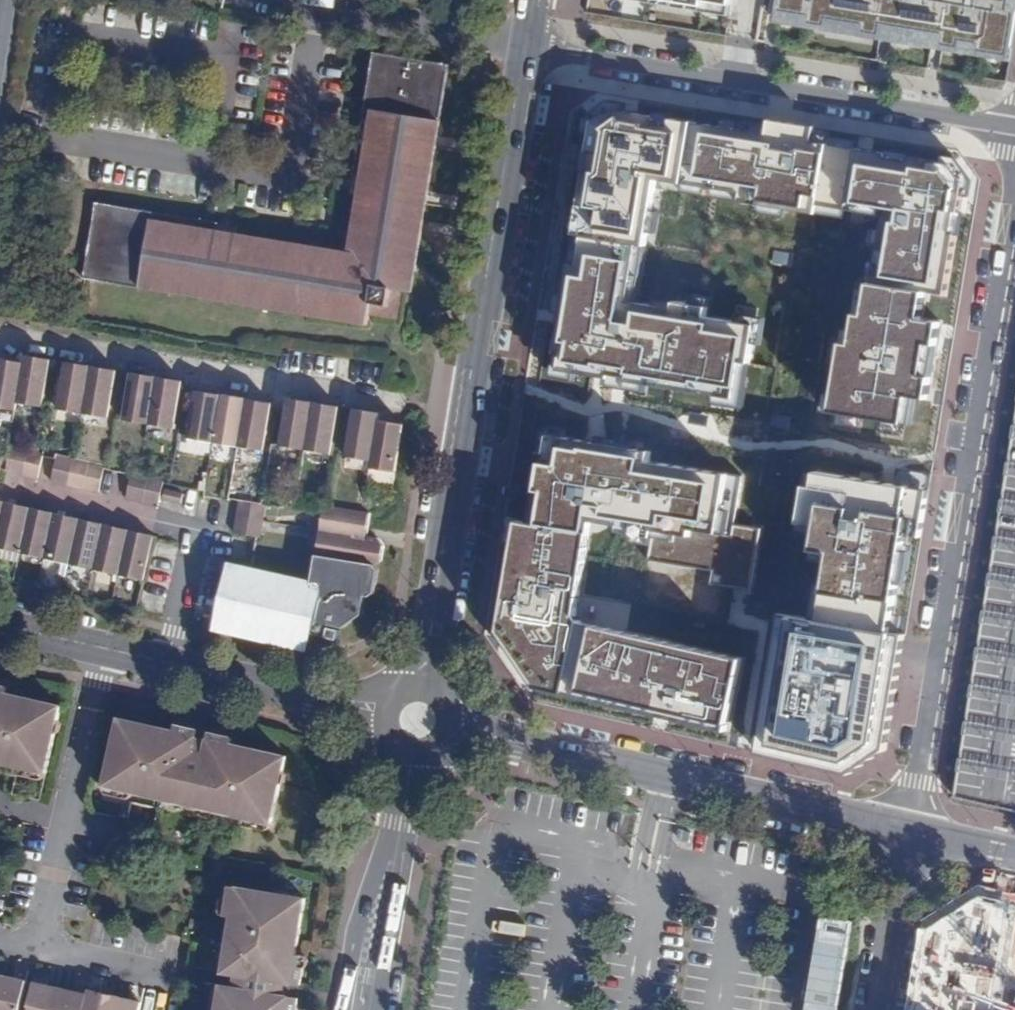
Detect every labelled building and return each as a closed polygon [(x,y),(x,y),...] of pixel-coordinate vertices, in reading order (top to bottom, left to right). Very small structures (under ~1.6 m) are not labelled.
[(1013,55),(1014,42),(1014,0),(784,0),(782,10),(813,15),(812,22),(831,25),(832,18),(868,24),(867,31),(885,35),(887,23),(947,34),(945,44),(964,47),(966,40),(983,43),(981,50),(1013,55)] [(398,319),(403,291),(408,253),(419,255),(450,64),(375,52),(351,194),(358,195),(350,250),(243,232),(244,225),(97,202),(85,279),(368,325),(370,314),(398,319)] [(576,234),(639,245),(647,246),(657,179),(730,191),(740,129),(612,109),(594,122),(590,151),(594,151),(590,172),(586,171),(576,234)] [(767,133),(740,129),(730,191),(743,193),(741,201),(817,213),(818,206),(848,210),(857,149),(813,141),(816,127),(769,119),(767,133)] [(951,164),(857,149),(848,210),(856,212),(857,204),(887,208),(875,284),(925,292),(946,295),(964,184),(951,164)] [(639,245),(576,234),(557,351),(564,352),(562,370),(612,378),(612,374),(631,377),(630,381),(737,398),(743,362),(752,363),(758,326),(708,318),(710,307),(677,302),(676,309),(658,306),(656,316),(638,313),(640,303),(630,301),(639,245)] [(408,253),(403,291),(413,293),(419,255),(408,253)] [(875,284),(872,283),(867,317),(858,315),(853,345),(845,344),(834,411),(905,423),(910,394),(929,397),(932,379),(923,377),(929,343),(938,344),(941,323),(921,320),(925,292),(875,284)] [(24,362),(18,403),(44,406),(51,359),(41,357),(25,355),(24,362)] [(17,411),(18,403),(24,362),(0,359),(0,407),(17,411)] [(57,409),(84,413),(91,367),(78,364),(64,362),(57,409)] [(91,367),(84,413),(109,418),(116,370),(106,369),(91,367)] [(122,419),(150,424),(157,378),(146,376),(131,373),(122,419)] [(157,378),(150,424),(174,428),(182,381),(173,380),(157,378)] [(187,437),(214,442),(222,395),(195,390),(187,437)] [(222,395),(214,442),(239,446),(247,399),(246,399),(222,395)] [(247,399),(239,446),(265,451),(272,403),(247,399)] [(280,446),(306,449),(314,403),(303,401),(287,399),(280,446)] [(314,403),(306,449),(332,454),(339,407),(330,406),(314,403)] [(346,457),(372,461),(379,419),(380,414),(368,412),(354,409),(346,457)] [(370,468),(396,472),(404,424),(379,419),(372,461),(370,468)] [(541,525),(591,533),(594,519),(621,524),(620,531),(653,536),(654,529),(693,536),(694,530),(734,537),(736,526),(744,477),(651,462),(652,452),(552,436),(549,453),(542,452),(536,491),(546,492),(541,525)] [(27,448),(11,444),(5,471),(21,475),(27,448)] [(43,451),(27,448),(21,475),(37,478),(43,451)] [(66,485),(73,458),(57,454),(51,481),(66,485)] [(88,462),(73,458),(66,485),(82,488),(88,462)] [(104,465),(88,462),(82,488),(98,492),(104,465)] [(962,786),(1014,798),(1014,469),(991,620),(962,786)] [(148,475),(141,474),(132,471),(131,475),(126,498),(141,502),(148,475)] [(823,621),(892,633),(910,518),(925,520),(930,490),(811,471),(801,532),(820,535),(818,551),(834,553),(823,621)] [(164,479),(148,475),(141,502),(157,506),(164,479)] [(166,489),(163,499),(181,502),(183,493),(166,489)] [(237,516),(264,521),(266,505),(263,505),(239,500),(239,502),(237,516)] [(0,524),(0,548),(19,552),(30,507),(18,505),(5,501),(0,524)] [(320,530),(366,538),(370,513),(370,512),(324,505),(320,530)] [(42,510),(30,507),(19,552),(44,558),(54,513),(42,510)] [(54,513),(44,558),(69,564),(79,518),(64,515),(54,513)] [(237,516),(234,533),(262,537),(264,521),(237,516)] [(69,564),(93,570),(104,524),(90,521),(79,518),(69,564)] [(541,525),(520,521),(502,631),(540,688),(729,731),(745,660),(592,625),(579,608),(591,533),(541,525)] [(93,570),(118,576),(128,530),(114,526),(104,524),(93,570)] [(759,530),(736,526),(734,537),(694,530),(693,536),(654,529),(653,536),(649,557),(715,568),(712,581),(749,587),(759,530)] [(128,530),(118,576),(143,582),(153,535),(140,532),(128,530)] [(362,563),(362,562),(366,538),(320,530),(316,555),(362,563)] [(340,630),(362,615),(365,595),(370,597),(373,592),(375,592),(378,571),(374,564),(362,562),(362,563),(316,555),(311,583),(231,566),(216,627),(303,647),(307,642),(309,633),(325,622),(340,630)] [(907,636),(892,633),(823,621),(784,615),(760,754),(852,775),(888,750),(907,636)] [(11,695),(14,682),(0,679),(0,686),(2,687),(0,696),(0,708),(2,708),(5,693),(11,695)] [(47,773),(62,707),(11,695),(5,693),(2,708),(0,708),(0,762),(47,773)] [(174,717),(171,730),(175,732),(176,725),(199,731),(200,723),(174,717)] [(175,732),(171,730),(119,719),(116,733),(121,735),(119,743),(113,746),(105,785),(272,823),(282,782),(277,782),(278,774),(284,771),(287,756),(236,744),(231,743),(227,759),(219,757),(222,747),(224,747),(227,737),(210,734),(209,741),(197,738),(199,731),(176,725),(175,732)] [(231,743),(236,744),(239,732),(212,726),(210,734),(227,737),(224,747),(222,747),(219,757),(227,759),(231,743)] [(329,856),(330,851),(316,849),(318,834),(317,833),(314,833),(310,854),(329,856)] [(316,849),(330,851),(330,850),(332,836),(318,834),(316,849)] [(299,998),(285,996),(287,983),(301,986),(305,966),(300,965),(301,955),(297,954),(305,898),(292,896),(287,900),(278,899),(279,894),(232,887),(227,916),(233,917),(229,945),(233,946),(232,955),(227,958),(225,973),(238,975),(236,988),(223,986),(219,1002),(223,1006),(223,1009),(298,1009),(299,998)] [(27,981),(0,975),(0,1009),(20,1009),(27,981)] [(61,989),(34,983),(28,1009),(56,1009),(61,989)] [(87,995),(61,989),(56,1009),(84,1009),(87,995)] [(115,997),(88,990),(87,995),(84,1009),(112,1009),(115,997)] [(112,1009),(141,1009),(142,1003),(115,997),(112,1009)]
